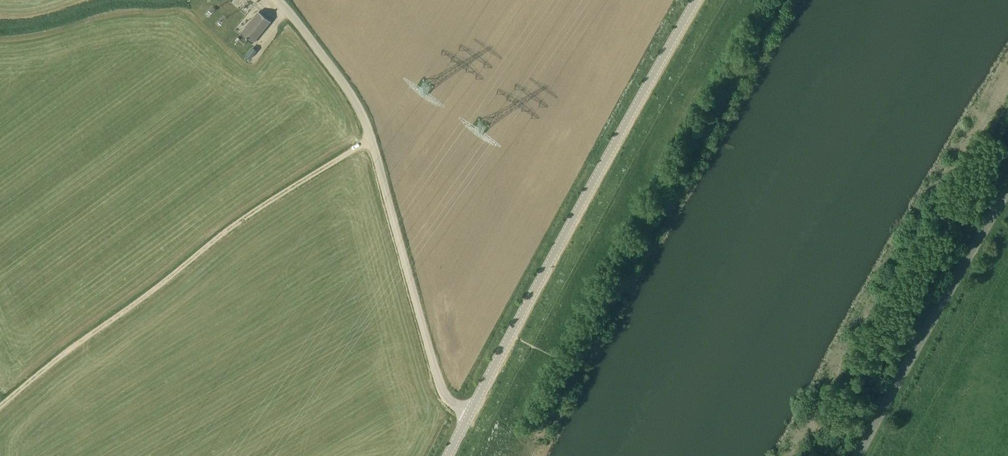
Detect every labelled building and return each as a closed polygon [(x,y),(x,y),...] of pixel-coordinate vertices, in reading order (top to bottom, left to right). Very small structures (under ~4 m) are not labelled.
[(253,42),(264,29),(271,21),(259,12),(242,33),(253,42)] [(257,51),(253,47),(245,57),(249,60),(257,51)]
